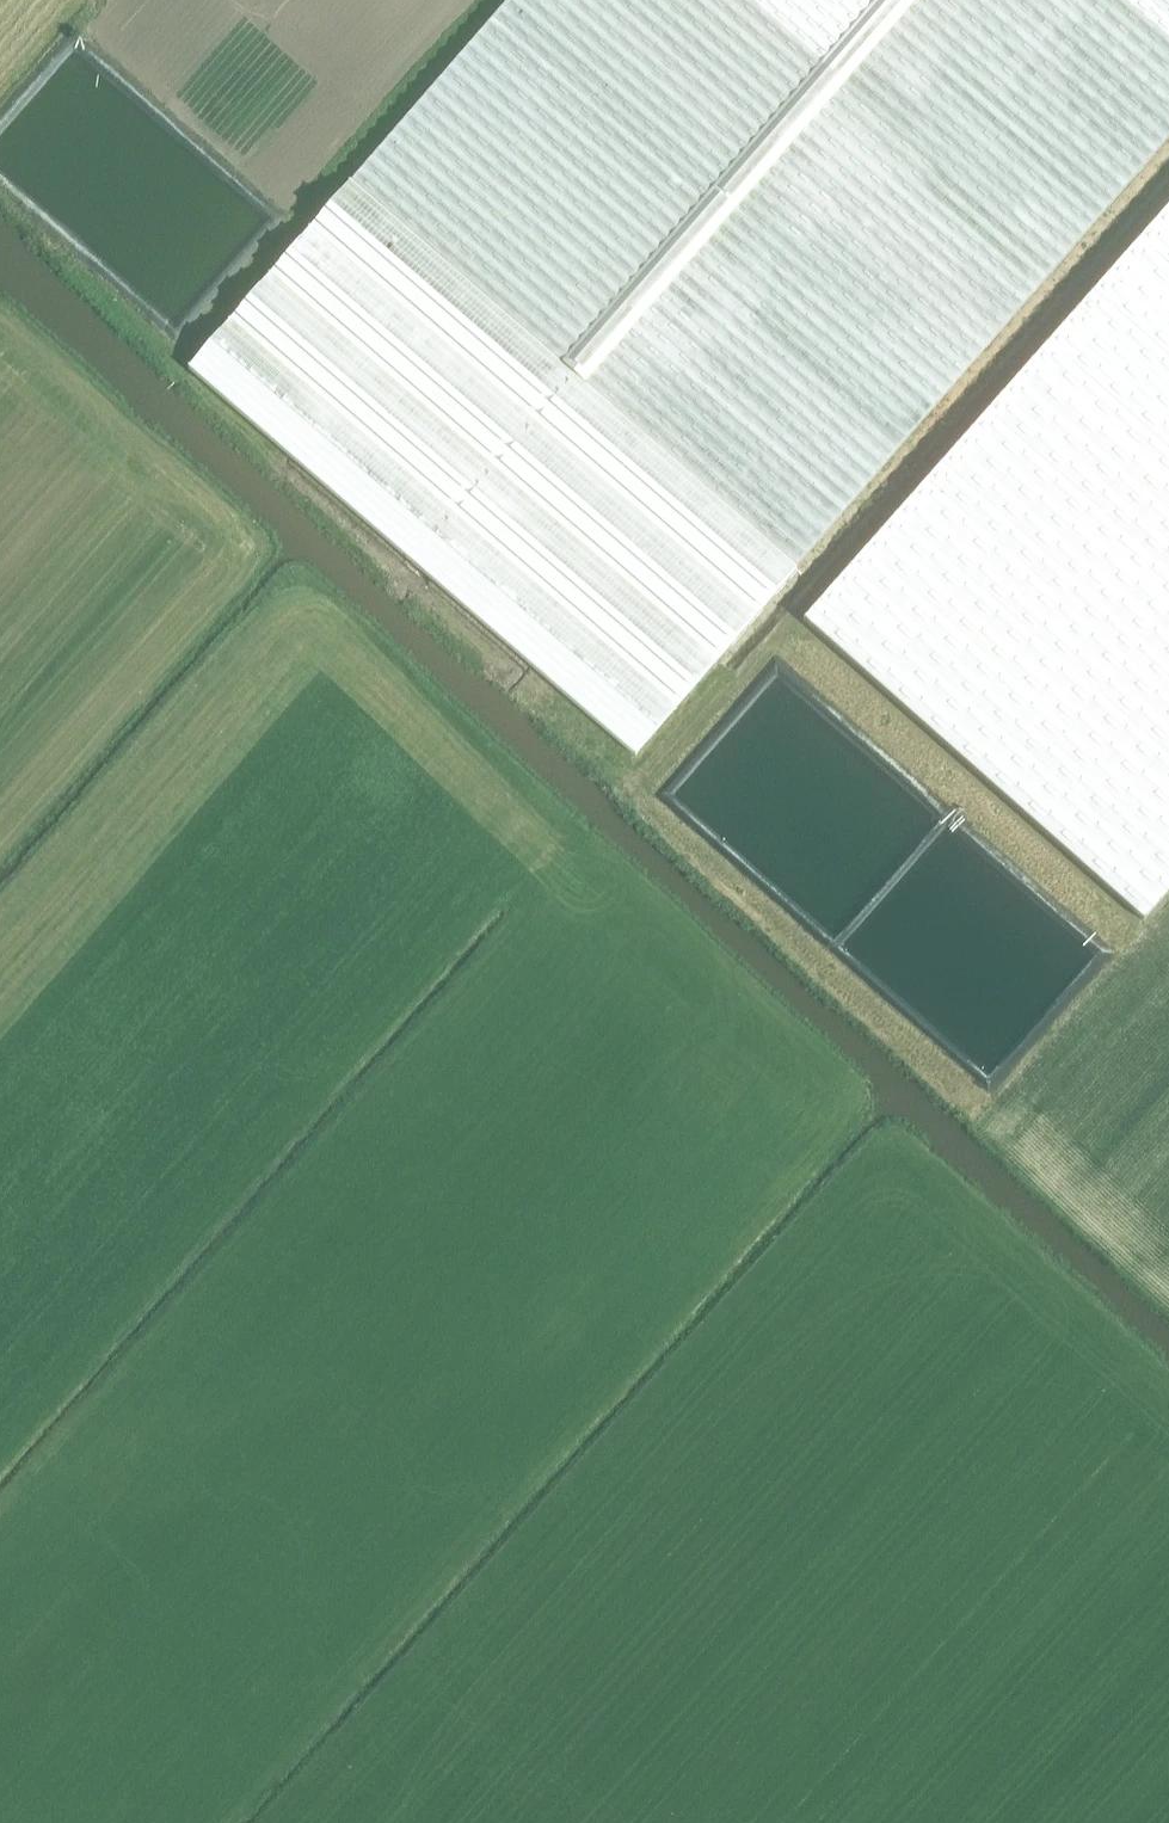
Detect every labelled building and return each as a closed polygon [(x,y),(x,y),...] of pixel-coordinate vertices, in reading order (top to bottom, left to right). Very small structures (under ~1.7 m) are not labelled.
[(352,182),(188,370),(631,756),(795,568),(930,414),(948,394),(1049,277),(1168,141),(1168,0),(510,0),(352,182)] [(801,619),(1141,920),(1168,888),(1168,204),(982,414),(801,619)]
